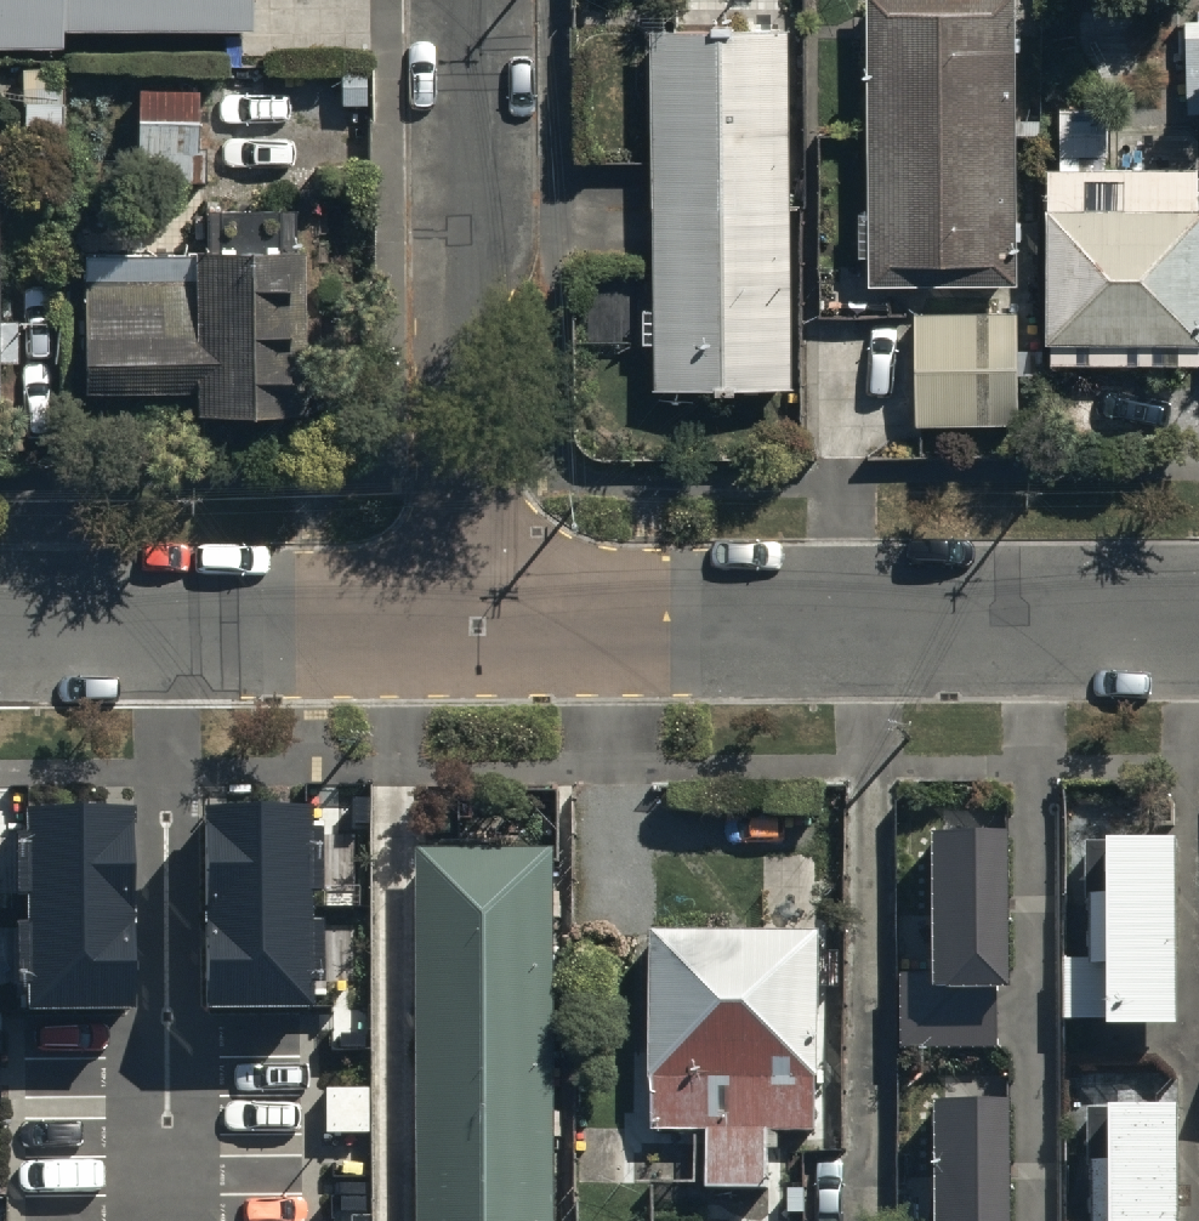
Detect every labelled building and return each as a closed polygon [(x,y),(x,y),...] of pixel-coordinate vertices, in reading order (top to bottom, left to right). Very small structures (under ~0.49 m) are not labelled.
[(65,48),(64,32),(253,30),(252,0),(0,0),(0,48),(65,48)] [(1022,274),(1021,0),(866,0),(867,274),(1022,274)] [(794,24),(647,25),(650,384),(797,383),(794,24)] [(1187,29),(1188,121),(1198,121),(1198,29),(1187,29)] [(65,72),(22,72),(22,154),(65,154),(65,72)] [(203,95),(135,97),(137,192),(206,190),(203,95)] [(1058,160),(1108,161),(1109,111),(1059,110),(1058,160)] [(1050,178),(1049,366),(1126,367),(1126,347),(1198,348),(1198,178),(1050,178)] [(81,243),(82,388),(197,387),(197,411),(303,410),(303,251),(292,251),(292,204),(213,204),(213,243),(81,243)] [(1012,312),(910,312),(910,421),(1013,421),(1012,312)] [(18,351),(18,316),(0,316),(0,351),(18,351)] [(126,819),(24,819),(24,1007),(126,1007),(126,819)] [(305,819),(204,819),(204,1007),(306,1007),(305,819)] [(1007,844),(941,844),(941,976),(908,976),(908,1048),(997,1048),(997,990),(1007,990),(1007,844)] [(425,1220),(556,1220),(556,855),(426,855),(425,1220)] [(815,1132),(816,858),(763,858),(763,930),(654,930),(653,1130),(710,1130),(710,1189),(774,1189),(774,1132),(815,1132)] [(1113,1044),(1181,1044),(1182,858),(1109,858),(1108,918),(1091,918),(1091,982),(1113,982),(1113,1044)] [(942,1111),(942,1220),(1008,1220),(1008,1111),(942,1111)] [(1182,1121),(1113,1121),(1113,1175),(1091,1175),(1091,1220),(1183,1220),(1182,1121)]
